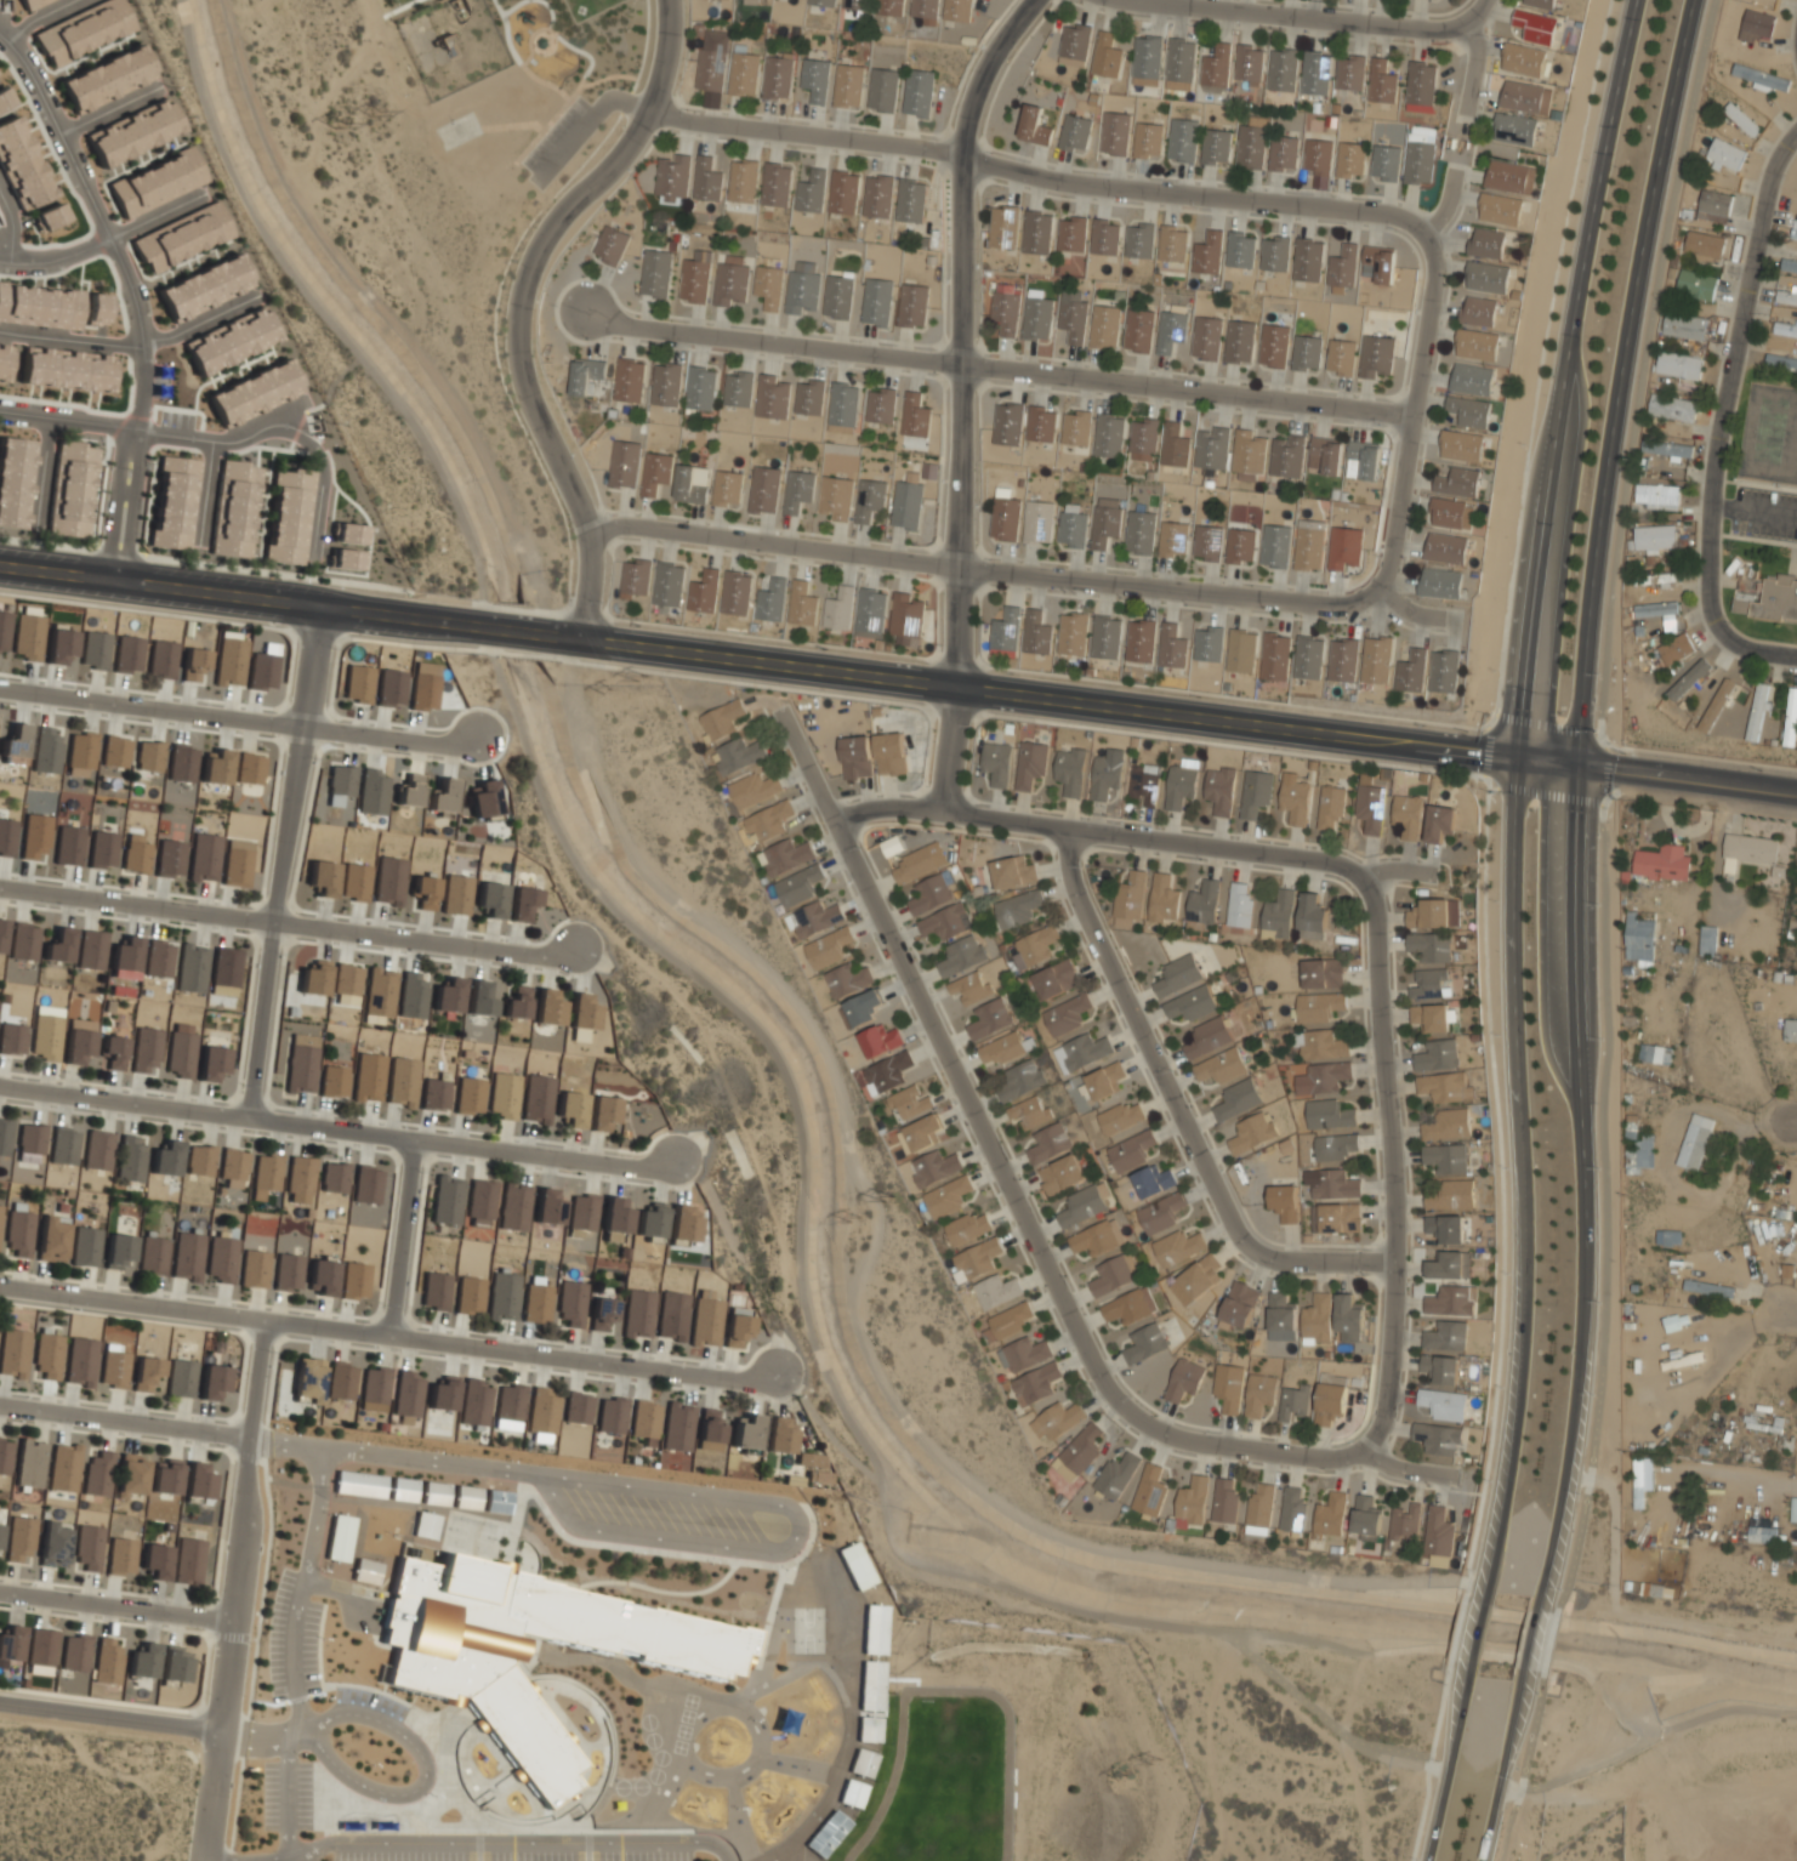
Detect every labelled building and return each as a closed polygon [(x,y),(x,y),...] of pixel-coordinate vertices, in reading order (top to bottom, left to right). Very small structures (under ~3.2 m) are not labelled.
[(23,11),(49,0),(19,0),(23,11)] [(46,67),(135,32),(121,0),(104,0),(32,29),(46,67)] [(871,0),(843,0),(842,7),(870,11),(871,0)] [(875,15),(903,17),(905,0),(876,0),(875,15)] [(937,22),(939,0),(912,0),(910,19),(937,22)] [(943,19),(969,22),(972,0),(945,0),(943,19)] [(1518,2),(1551,12),(1555,0),(1519,0),(1518,2)] [(1781,17),(1727,2),(1721,24),(1776,39),(1781,17)] [(1551,47),(1558,22),(1515,8),(1511,25),(1524,29),(1522,39),(1551,47)] [(1085,67),(1091,28),(1064,23),(1058,63),(1085,67)] [(695,91),(722,93),(728,30),(701,28),(695,91)] [(1113,34),(1099,30),(1091,73),(1118,78),(1124,49),(1110,46),(1113,34)] [(450,59),(460,53),(449,33),(438,38),(450,59)] [(1133,78),(1159,79),(1161,38),(1135,36),(1133,78)] [(1190,90),(1195,42),(1168,39),(1164,87),(1190,90)] [(1213,56),(1201,56),(1200,89),(1228,90),(1229,44),(1215,42),(1213,56)] [(1540,79),(1546,52),(1506,42),(1500,69),(1540,79)] [(155,79),(141,45),(58,79),(73,113),(155,79)] [(728,93),(755,96),(760,47),(733,45),(728,93)] [(1234,79),(1261,82),(1264,49),(1238,46),(1234,79)] [(1296,50),(1269,50),(1269,91),(1296,91),(1296,50)] [(787,99),(792,53),(767,51),(762,97),(787,99)] [(1300,91),(1325,96),(1331,56),(1306,52),(1300,91)] [(1363,91),(1365,58),(1338,56),(1336,89),(1363,91)] [(812,103),(825,104),(830,59),(802,57),(800,89),(813,90),(812,103)] [(1387,58),(1371,58),(1370,102),(1395,103),(1397,73),(1386,73),(1387,58)] [(1405,103),(1432,107),(1438,63),(1410,59),(1405,103)] [(832,106),(859,109),(864,66),(837,62),(832,106)] [(1731,75),(1787,91),(1791,78),(1735,62),(1731,75)] [(894,113),(899,69),(871,67),(868,110),(894,113)] [(908,68),(902,114),(928,118),(934,72),(908,68)] [(1552,89),(1505,81),(1501,109),(1548,116),(1552,89)] [(12,104),(2,87),(0,89),(0,111),(12,104)] [(182,133),(167,98),(83,131),(97,167),(182,133)] [(1723,109),(1752,136),(1761,127),(1730,101),(1723,109)] [(1054,125),(1040,119),(1042,109),(1028,104),(1017,136),(1047,147),(1054,125)] [(1126,155),(1131,114),(1104,110),(1099,153),(1126,155)] [(1059,148),(1085,153),(1091,118),(1065,113),(1059,148)] [(1534,149),(1540,123),(1497,113),(1492,140),(1534,149)] [(1267,116),(1240,114),(1236,166),(1262,169),(1267,116)] [(53,197),(18,115),(0,123),(0,170),(18,212),(53,197)] [(1194,163),(1198,120),(1171,118),(1167,160),(1194,163)] [(1136,159),(1162,158),(1160,123),(1135,124),(1136,159)] [(1227,129),(1201,130),(1204,166),(1229,164),(1227,129)] [(1431,186),(1434,136),(1408,133),(1404,184),(1431,186)] [(1295,172),(1298,137),(1272,135),(1268,170),(1295,172)] [(1706,155),(1738,171),(1747,150),(1716,135),(1706,155)] [(1330,173),(1330,140),(1304,140),(1304,173),(1330,173)] [(1366,144),(1338,142),(1336,177),(1364,178),(1366,144)] [(1372,181),(1398,181),(1398,146),(1372,146),(1372,181)] [(205,182),(190,147),(107,183),(121,218),(205,182)] [(686,204),(692,154),(671,152),(670,163),(659,161),(654,200),(686,204)] [(720,203),(724,170),(710,169),(712,155),(698,154),(692,198),(720,203)] [(728,201),(755,204),(758,160),(732,158),(728,201)] [(760,203),(786,207),(794,165),(766,160),(760,203)] [(1536,169),(1490,160),(1484,187),(1531,195),(1536,169)] [(820,214),(828,170),(814,167),(812,181),(798,178),(794,209),(820,214)] [(854,215),(859,172),(832,169),(828,211),(854,215)] [(863,216),(891,218),(894,175),(866,172),(863,216)] [(927,180),(899,178),(897,221),(923,223),(927,180)] [(1698,217),(1728,223),(1733,194),(1702,189),(1698,217)] [(1477,218),(1518,228),(1524,201),(1483,192),(1477,218)] [(66,220),(58,203),(33,214),(40,231),(66,220)] [(131,237),(144,272),(232,238),(218,203),(131,237)] [(1018,249),(1020,206),(991,204),(989,247),(1018,249)] [(1048,256),(1053,214),(1027,211),(1022,252),(1048,256)] [(1086,251),(1086,218),(1058,218),(1058,251),(1086,251)] [(1116,256),(1120,223),(1093,220),(1090,254),(1116,256)] [(631,235),(605,223),(590,256),(615,268),(631,235)] [(1127,258),(1154,258),(1154,223),(1127,223),(1127,258)] [(1188,228),(1162,226),(1158,260),(1184,263),(1188,228)] [(1684,251),(1721,261),(1727,238),(1690,228),(1684,251)] [(1193,273),(1221,274),(1222,231),(1207,229),(1206,243),(1194,241),(1193,273)] [(1502,260),(1505,232),(1471,229),(1468,257),(1502,260)] [(1223,261),(1246,271),(1258,240),(1235,231),(1223,261)] [(1261,272),(1289,272),(1289,237),(1261,237),(1261,272)] [(1324,243),(1298,239),(1292,280),(1318,284),(1324,243)] [(1341,257),(1331,256),(1326,286),(1352,290),(1359,245),(1343,243),(1341,257)] [(1375,284),(1393,285),(1395,249),(1365,246),(1364,264),(1377,266),(1375,284)] [(667,298),(672,251),(644,247),(639,295),(667,298)] [(173,322),(254,287),(239,253),(158,289),(173,322)] [(750,256),(717,255),(715,306),(734,307),(735,296),(747,297),(750,256)] [(1782,256),(1780,269),(1796,273),(1796,259),(1782,256)] [(706,303),(711,262),(682,258),(677,300),(706,303)] [(790,260),(784,313),(815,317),(821,263),(790,260)] [(1507,292),(1509,266),(1467,263),(1465,290),(1507,292)] [(763,311),(779,312),(784,268),(756,264),(752,296),(766,297),(763,311)] [(1718,275),(1681,269),(1677,295),(1714,300),(1718,275)] [(848,319),(853,277),(826,274),(823,317),(848,319)] [(892,280),(865,278),(860,324),(888,326),(892,280)] [(76,329),(81,290),(66,289),(64,290),(56,289),(56,291),(51,290),(51,289),(41,288),(41,290),(30,289),(30,286),(21,285),(21,288),(15,286),(16,285),(6,284),(6,281),(0,281),(0,320),(76,329)] [(925,328),(928,285),(900,283),(897,325),(925,328)] [(991,321),(1002,323),(1001,337),(1016,337),(1019,285),(993,284),(991,321)] [(1796,305),(1796,292),(1778,289),(1775,301),(1796,305)] [(89,292),(107,295),(104,324),(97,323),(96,325),(85,324),(89,292)] [(1492,328),(1499,301),(1463,295),(1458,321),(1492,328)] [(1022,338),(1048,341),(1051,300),(1025,297),(1022,338)] [(1082,346),(1086,302),(1060,300),(1058,330),(1069,331),(1068,345),(1082,346)] [(1090,347),(1116,351),(1120,307),(1093,305),(1090,347)] [(279,341),(265,307),(183,341),(198,375),(279,341)] [(1155,311),(1128,307),(1122,349),(1149,353),(1155,311)] [(1187,308),(1160,307),(1158,354),(1170,355),(1171,343),(1185,345),(1187,308)] [(1708,318),(1666,311),(1662,334),(1705,341),(1708,318)] [(1218,360),(1222,318),(1195,315),(1190,358),(1218,360)] [(1253,321),(1228,319),(1224,363),(1251,364),(1253,321)] [(1796,337),(1796,323),(1775,320),(1773,335),(1796,337)] [(1285,369),(1290,326),(1263,324),(1258,366),(1285,369)] [(1454,355),(1495,362),(1500,335),(1458,328),(1454,355)] [(1321,337),(1295,335),(1292,370),(1318,372),(1321,337)] [(1394,340),(1364,336),(1359,375),(1391,379),(1394,340)] [(1358,342),(1331,338),(1325,372),(1352,377),(1358,342)] [(5,381),(11,346),(0,344),(0,380),(5,381)] [(21,384),(109,391),(112,355),(95,354),(95,353),(65,351),(65,350),(24,347),(21,384)] [(1700,380),(1704,357),(1660,351),(1656,372),(1700,380)] [(1796,370),(1796,359),(1768,352),(1765,363),(1796,370)] [(613,399),(642,403),(647,360),(618,358),(613,399)] [(222,427),(304,392),(289,359),(208,394),(222,427)] [(592,395),(592,383),(607,383),(607,359),(573,359),(573,395),(592,395)] [(682,363),(653,362),(652,404),(679,406),(682,363)] [(1490,397),(1495,369),(1455,362),(1450,389),(1490,397)] [(712,410),(717,368),(689,365),(684,408),(712,410)] [(722,404),(750,408),(754,371),(726,369),(722,404)] [(785,420),(792,376),(761,371),(754,415),(785,420)] [(825,380),(798,376),(792,411),(820,416),(825,380)] [(830,429),(857,429),(857,382),(830,382),(830,429)] [(893,387),(868,387),(868,422),(893,422),(893,387)] [(902,434),(928,437),(932,405),(917,404),(919,391),(906,389),(902,434)] [(1698,402),(1651,392),(1648,412),(1694,422),(1698,402)] [(1456,411),(1457,428),(1490,426),(1488,398),(1446,400),(1446,411),(1456,411)] [(993,443),(1019,446),(1024,406),(996,403),(993,443)] [(1057,409),(1030,406),(1027,439),(1052,443),(1057,409)] [(1093,412),(1065,409),(1060,444),(1088,448),(1093,412)] [(1121,457),(1122,417),(1097,416),(1094,456),(1121,457)] [(1158,420),(1131,420),(1131,461),(1158,461),(1158,420)] [(1188,467),(1190,438),(1179,437),(1181,423),(1165,421),(1161,465),(1188,467)] [(1232,428),(1212,426),(1212,432),(1199,431),(1194,467),(1227,471),(1232,428)] [(1263,482),(1267,438),(1255,437),(1255,431),(1236,429),(1233,479),(1263,482)] [(1480,463),(1484,436),(1443,429),(1438,456),(1480,463)] [(1270,476),(1301,479),(1306,438),(1274,434),(1270,476)] [(27,529),(35,441),(0,437),(0,526),(27,529)] [(1310,457),(1324,459),(1323,473),(1340,476),(1343,439),(1313,437),(1310,457)] [(608,485),(636,489),(641,443),(613,439),(608,485)] [(1642,454),(1691,457),(1693,445),(1643,440),(1642,454)] [(49,533),(85,538),(96,446),(60,441),(49,533)] [(1378,479),(1378,443),(1349,443),(1349,461),(1360,461),(1360,479),(1378,479)] [(672,454),(644,451),(641,496),(654,497),(655,485),(670,486),(672,454)] [(189,550),(198,460),(161,457),(152,546),(189,550)] [(210,553),(248,558),(258,465),(223,461),(217,512),(215,512),(210,553)] [(710,466),(678,462),(673,500),(705,503),(710,466)] [(774,514),(780,468),(754,466),(747,512),(774,514)] [(1450,478),(1434,477),(1433,493),(1478,496),(1479,469),(1451,467),(1450,478)] [(313,472),(275,468),(266,561),(303,565),(313,472)] [(712,505),(739,507),(741,472),(715,469),(712,505)] [(811,506),(814,472),(787,469),(783,514),(796,516),(797,505),(811,506)] [(853,478),(821,474),(817,517),(848,522),(853,478)] [(892,527),(919,528),(921,477),(894,476),(892,527)] [(886,480),(859,478),(855,523),(868,524),(868,512),(883,513),(886,480)] [(1636,510),(1679,510),(1679,484),(1636,484),(1636,510)] [(989,537),(1016,540),(1020,497),(1008,496),(1008,488),(995,486),(989,537)] [(1091,547),(1118,551),(1124,500),(1096,496),(1091,547)] [(1472,529),(1475,503),(1431,497),(1428,524),(1472,529)] [(1024,541),(1051,543),(1053,501),(1027,500),(1024,541)] [(1086,505),(1059,505),(1059,547),(1086,547),(1086,505)] [(1125,553),(1153,556),(1155,512),(1128,511),(1125,553)] [(1159,557),(1185,558),(1187,523),(1160,522),(1159,557)] [(364,526),(337,523),(335,542),(362,544),(364,526)] [(1223,527),(1195,524),(1193,560),(1219,563),(1223,527)] [(1287,569),(1291,528),(1264,525),(1261,568),(1287,569)] [(1636,525),(1636,551),(1677,551),(1677,525),(1636,525)] [(1320,571),(1324,529),(1297,527),(1293,569),(1320,571)] [(1360,569),(1361,528),(1331,527),(1329,568),(1360,569)] [(1252,565),(1255,530),(1229,528),(1226,563),(1252,565)] [(1463,567),(1468,539),(1429,530),(1423,558),(1463,567)] [(331,567),(358,570),(361,552),(334,548),(331,567)] [(653,560),(626,556),(620,591),(646,596),(653,560)] [(653,603),(681,607),(686,564),(658,560),(653,603)] [(687,609),(715,613),(721,569),(706,567),(704,579),(690,577),(687,609)] [(1463,573),(1422,568),(1418,594),(1460,599),(1463,573)] [(718,611),(745,616),(752,574),(727,569),(718,611)] [(1677,584),(1676,573),(1656,575),(1657,586),(1677,584)] [(1796,620),(1796,576),(1765,574),(1763,596),(1734,592),(1731,614),(1796,620)] [(757,587),(755,619),(781,622),(786,577),(773,576),(772,588),(757,587)] [(819,594),(806,593),(808,580),(792,579),(787,622),(815,625),(819,594)] [(824,598),(824,630),(852,628),(852,586),(838,586),(838,598),(824,598)] [(881,639),(888,592),(861,588),(854,636),(881,639)] [(922,603),(914,602),(914,593),(893,592),(891,643),(921,644),(922,603)] [(1636,616),(1679,616),(1679,603),(1636,603),(1636,616)] [(1005,618),(991,618),(991,649),(1018,650),(1019,608),(1005,607),(1005,618)] [(10,609),(0,609),(0,618),(10,618),(10,609)] [(1023,650),(1048,654),(1053,619),(1042,618),(1042,611),(1028,610),(1023,650)] [(40,662),(44,616),(17,613),(13,653),(23,654),(22,660),(40,662)] [(1059,655),(1087,655),(1087,615),(1059,615),(1059,655)] [(1121,619),(1093,616),(1091,664),(1102,664),(1102,659),(1119,660),(1121,619)] [(1155,620),(1128,619),(1126,661),(1153,662),(1155,620)] [(1188,636),(1175,636),(1176,621),(1162,621),(1159,665),(1185,667),(1188,636)] [(1223,661),(1223,625),(1195,625),(1195,661),(1223,661)] [(48,662),(73,663),(75,631),(49,629),(48,662)] [(105,670),(111,634),(86,630),(80,666),(105,670)] [(1252,673),(1258,633),(1232,630),(1226,670),(1252,673)] [(1657,647),(1668,666),(1696,650),(1685,631),(1657,647)] [(1287,682),(1290,636),(1263,634),(1261,681),(1287,682)] [(141,673),(143,637),(117,636),(115,671),(141,673)] [(239,688),(246,641),(221,637),(214,684),(239,688)] [(1325,641),(1298,637),(1293,677),(1321,681),(1325,641)] [(1392,639),(1365,638),(1363,684),(1389,685),(1392,639)] [(149,675),(175,677),(177,641),(151,640),(149,675)] [(1358,681),(1358,641),(1330,641),(1330,681),(1358,681)] [(277,645),(265,644),(265,654),(250,653),(249,690),(274,690),(277,645)] [(1426,649),(1411,649),(1410,662),(1398,661),(1397,692),(1424,693),(1426,649)] [(184,681),(204,679),(203,650),(183,651),(184,681)] [(1431,693),(1460,693),(1460,653),(1431,651),(1431,693)] [(1710,668),(1701,660),(1671,689),(1681,699),(1710,668)] [(343,699),(369,703),(374,668),(348,664),(343,699)] [(405,671),(379,669),(378,705),(403,706),(405,671)] [(409,708),(435,711),(440,676),(415,672),(409,708)] [(1736,683),(1725,677),(1696,727),(1707,733),(1736,683)] [(1757,683),(1746,739),(1758,741),(1769,685),(1757,683)] [(1789,688),(1784,746),(1796,747),(1796,736),(1796,689),(1789,688)] [(747,713),(741,698),(700,716),(711,742),(738,730),(733,720),(747,713)] [(1,739),(0,756),(25,757),(27,724),(13,723),(12,739),(1,739)] [(38,727),(31,771),(56,775),(63,731),(38,727)] [(70,732),(66,775),(91,778),(95,734),(70,732)] [(876,734),(878,775),(906,775),(905,733),(876,734)] [(874,776),(869,735),(841,738),(845,779),(874,776)] [(128,767),(130,737),(103,736),(102,766),(128,767)] [(711,751),(723,777),(768,757),(760,740),(747,746),(743,737),(711,751)] [(990,787),(1008,789),(1014,746),(985,741),(981,771),(992,772),(990,787)] [(137,770),(159,770),(159,742),(137,742),(137,770)] [(1017,791),(1032,791),(1033,776),(1047,777),(1049,743),(1019,742),(1017,791)] [(168,780),(194,783),(197,747),(172,744),(168,780)] [(1063,797),(1082,798),(1086,749),(1070,747),(1070,751),(1058,750),(1055,781),(1065,782),(1063,797)] [(263,756),(239,753),(235,781),(260,785),(263,756)] [(1125,760),(1096,756),(1089,799),(1107,802),(1109,786),(1120,788),(1125,760)] [(1171,764),(1164,809),(1182,812),(1184,797),(1195,799),(1201,760),(1182,758),(1181,766),(1171,764)] [(204,782),(224,782),(224,759),(204,759),(204,782)] [(327,805),(342,807),(343,796),(353,797),(356,767),(331,764),(327,805)] [(1144,806),(1156,808),(1160,767),(1132,764),(1129,797),(1144,799),(1144,806)] [(389,776),(379,775),(379,768),(363,767),(358,813),(385,816),(389,776)] [(1214,816),(1234,817),(1236,769),(1206,768),(1205,800),(1214,800),(1214,816)] [(1272,805),(1273,772),(1244,770),(1242,819),(1257,820),(1258,805),(1272,805)] [(1290,810),(1288,825),(1305,827),(1311,783),(1297,781),(1298,773),(1284,771),(1279,809),(1290,810)] [(399,786),(397,804),(419,806),(422,775),(407,773),(406,787),(399,786)] [(738,808),(784,792),(778,775),(762,780),(759,773),(729,783),(738,808)] [(469,793),(474,818),(500,813),(493,779),(477,782),(479,791),(469,793)] [(1355,818),(1365,818),(1364,835),(1383,836),(1385,786),(1357,785),(1355,818)] [(1345,787),(1321,786),(1317,829),(1341,831),(1345,787)] [(1391,824),(1402,826),(1400,839),(1418,842),(1424,798),(1395,794),(1391,824)] [(744,818),(756,845),(787,831),(782,820),(795,814),(788,798),(744,818)] [(1455,835),(1456,807),(1428,805),(1427,843),(1443,844),(1443,834),(1455,835)] [(19,859),(45,863),(51,816),(25,814),(19,859)] [(0,819),(0,855),(11,856),(15,820),(0,819)] [(56,864),(80,865),(81,827),(57,826),(56,864)] [(115,867),(115,832),(91,832),(91,867),(115,867)] [(220,836),(193,833),(189,880),(215,882),(220,836)] [(1778,865),(1780,838),(1725,833),(1722,872),(1736,873),(1738,860),(1778,865)] [(905,849),(899,835),(880,842),(887,857),(905,849)] [(816,858),(809,841),(795,847),(791,838),(759,852),(769,878),(816,858)] [(121,869),(146,873),(150,844),(126,840),(121,869)] [(184,842),(159,840),(155,876),(180,878),(184,842)] [(251,840),(224,840),(224,884),(251,884),(251,840)] [(1635,850),(1633,875),(1688,880),(1691,856),(1684,855),(1685,845),(1661,843),(1660,852),(1635,850)] [(938,867),(929,847),(888,863),(897,884),(938,867)] [(1036,882),(1031,854),(990,861),(995,889),(1036,882)] [(406,859),(379,856),(374,903),(401,906),(406,859)] [(319,887),(318,897),(334,899),(337,863),(311,860),(309,886),(319,887)] [(341,897),(366,901),(371,866),(346,862),(341,897)] [(786,908),(816,895),(811,884),(825,878),(818,862),(774,883),(786,908)] [(1116,882),(1115,926),(1143,927),(1144,870),(1131,870),(1130,883),(1116,882)] [(1149,921),(1178,923),(1182,889),(1168,888),(1170,873),(1154,872),(1149,921)] [(914,917),(952,900),(942,873),(914,886),(919,897),(906,901),(914,917)] [(469,914),(471,876),(444,875),(443,913),(469,914)] [(419,894),(418,910),(435,910),(436,877),(414,876),(413,894),(419,894)] [(486,908),(484,918),(501,920),(506,885),(480,881),(476,907),(486,908)] [(1188,893),(1189,926),(1219,924),(1218,881),(1202,881),(1202,893),(1188,893)] [(1255,887),(1234,883),(1224,924),(1246,929),(1255,887)] [(528,906),(537,907),(539,889),(513,886),(509,921),(526,923),(528,906)] [(1033,909),(1045,905),(1039,889),(993,904),(1001,930),(1035,920),(1033,909)] [(1290,940),(1293,890),(1278,889),(1276,903),(1264,901),(1261,939),(1290,940)] [(1318,907),(1320,895),(1303,893),(1297,939),(1323,943),(1327,909),(1318,907)] [(1407,909),(1407,928),(1449,927),(1448,899),(1420,899),(1421,908),(1407,909)] [(838,903),(825,909),(821,900),(784,916),(790,931),(795,928),(801,940),(845,920),(838,903)] [(971,928),(962,904),(915,920),(921,935),(937,930),(940,939),(971,928)] [(1625,959),(1638,959),(1638,966),(1654,966),(1655,920),(1639,920),(1639,912),(1627,911),(1625,959)] [(10,957),(34,960),(36,924),(12,922),(10,957)] [(1010,946),(1022,971),(1051,956),(1046,946),(1060,939),(1053,924),(1010,946)] [(804,945),(816,971),(846,957),(841,947),(855,940),(849,925),(804,945)] [(1716,956),(1716,926),(1700,926),(1700,956),(1716,956)] [(44,960),(69,962),(72,928),(57,927),(56,938),(45,937),(44,960)] [(104,932),(81,929),(76,967),(101,969),(104,932)] [(988,957),(974,933),(944,949),(949,958),(936,964),(944,980),(988,957)] [(1422,962),(1451,962),(1450,933),(1407,934),(1407,951),(1421,951),(1422,962)] [(109,977),(133,980),(140,938),(124,935),(123,944),(114,943),(109,977)] [(169,978),(172,943),(148,940),(144,974),(169,978)] [(177,990),(203,992),(206,947),(180,945),(177,990)] [(211,985),(235,988),(239,950),(215,946),(211,985)] [(1159,1000),(1204,979),(1192,952),(1160,967),(1166,979),(1153,985),(1159,1000)] [(301,968),(300,994),(327,995),(328,961),(313,960),(313,968),(301,968)] [(1040,1000),(1079,986),(1070,961),(1033,974),(1040,1000)] [(1342,961),(1302,961),(1302,990),(1342,990),(1342,961)] [(824,973),(834,1000),(876,984),(869,966),(854,971),(851,962),(824,973)] [(359,995),(361,966),(335,964),(334,994),(359,995)] [(362,1023),(381,1025),(382,1017),(391,1018),(396,970),(369,967),(362,1023)] [(946,983),(951,996),(961,992),(966,1005),(995,994),(985,968),(946,983)] [(1416,970),(1417,987),(1408,987),(1409,999),(1440,998),(1440,997),(1451,996),(1450,989),(1446,989),(1445,968),(1416,970)] [(399,1017),(425,1018),(427,980),(418,980),(419,972),(402,971),(399,1017)] [(435,985),(434,1011),(461,1012),(462,977),(447,977),(447,986),(435,985)] [(495,1000),(486,999),(488,981),(471,979),(468,1014),(493,1016),(495,1000)] [(1181,1013),(1185,1024),(1218,1008),(1206,984),(1162,1005),(1168,1018),(1181,1013)] [(529,986),(513,985),(512,999),(505,999),(504,1017),(528,1019),(529,986)] [(872,1010),(885,1003),(878,988),(844,1003),(856,1028),(876,1019),(872,1010)] [(534,1023),(560,1026),(565,993),(539,989),(534,1023)] [(588,1004),(588,993),(571,992),(569,1028),(595,1029),(596,1004),(588,1004)] [(1080,1012),(1092,1007),(1086,992),(1042,1012),(1053,1036),(1085,1023),(1080,1012)] [(1346,1011),(1346,996),(1296,996),(1296,1024),(1331,1024),(1331,1011),(1346,1011)] [(966,1026),(973,1041),(1013,1021),(1001,997),(972,1011),(978,1021),(966,1026)] [(1448,1004),(1410,1005),(1411,1023),(1422,1023),(1422,1032),(1449,1032),(1448,1004)] [(66,1021),(41,1014),(27,1055),(51,1064),(66,1021)] [(1195,1041),(1182,1046),(1189,1062),(1234,1042),(1222,1015),(1190,1029),(1195,1041)] [(1796,1041),(1796,1019),(1785,1019),(1785,1041),(1796,1041)] [(191,1079),(196,1025),(172,1023),(167,1070),(176,1071),(175,1077),(191,1079)] [(887,1032),(883,1023),(859,1034),(870,1059),(904,1044),(897,1027),(887,1032)] [(23,1025),(0,1025),(0,1055),(23,1055),(23,1025)] [(977,1048),(986,1069),(1033,1049),(1023,1028),(977,1048)] [(64,1065),(87,1066),(90,1031),(67,1029),(64,1065)] [(157,1072),(157,1029),(135,1029),(135,1072),(157,1072)] [(1291,1034),(1292,1048),(1301,1047),(1302,1062),(1349,1058),(1348,1040),(1332,1041),(1331,1030),(1291,1034)] [(1094,1042),(1090,1031),(1058,1047),(1070,1071),(1113,1049),(1107,1036),(1094,1042)] [(285,1090),(312,1094),(320,1037),(293,1033),(285,1090)] [(123,1070),(123,1038),(104,1038),(104,1070),(123,1070)] [(1426,1041),(1428,1052),(1414,1054),(1415,1071),(1459,1067),(1456,1038),(1426,1041)] [(228,1049),(203,1046),(198,1080),(215,1082),(216,1074),(224,1075),(228,1049)] [(1210,1075),(1215,1086),(1247,1070),(1235,1046),(1192,1066),(1198,1080),(1210,1075)] [(914,1065),(908,1049),(862,1069),(873,1096),(906,1081),(901,1070),(914,1065)] [(353,1098),(380,1102),(386,1056),(359,1052),(353,1098)] [(386,1103),(413,1107),(420,1060),(393,1057),(386,1103)] [(1036,1058),(1002,1072),(1008,1085),(997,1089),(1003,1103),(1047,1083),(1036,1058)] [(1115,1082),(1126,1075),(1116,1059),(1084,1080),(1098,1103),(1120,1089),(1115,1082)] [(320,1094),(344,1098),(349,1068),(324,1065),(320,1094)] [(1308,1095),(1338,1095),(1338,1081),(1350,1081),(1350,1066),(1308,1066),(1308,1095)] [(1417,1094),(1433,1093),(1433,1102),(1468,1101),(1466,1072),(1416,1075),(1417,1094)] [(517,1120),(519,1074),(492,1073),(489,1111),(499,1112),(499,1119),(517,1120)] [(521,1120),(548,1124),(555,1078),(528,1074),(521,1120)] [(455,1112),(482,1114),(484,1079),(458,1077),(455,1112)] [(1212,1109),(1218,1123),(1263,1103),(1251,1077),(1218,1092),(1224,1103),(1212,1109)] [(449,1080),(423,1079),(422,1110),(448,1111),(449,1080)] [(887,1097),(892,1108),(897,1105),(904,1121),(935,1106),(929,1095),(922,1098),(915,1084),(887,1097)] [(619,1089),(592,1087),(590,1131),(607,1132),(607,1122),(617,1123),(619,1089)] [(586,1095),(560,1091),(557,1116),(567,1117),(566,1127),(581,1129),(586,1095)] [(1006,1108),(1011,1120),(1022,1115),(1028,1129),(1053,1119),(1042,1093),(1006,1108)] [(1097,1116),(1107,1137),(1145,1119),(1136,1098),(1097,1116)] [(1338,1100),(1306,1103),(1308,1132),(1357,1127),(1354,1110),(1340,1111),(1338,1100)] [(1421,1123),(1422,1139),(1470,1137),(1469,1108),(1437,1110),(1438,1122),(1421,1123)] [(1278,1137),(1266,1110),(1234,1125),(1240,1136),(1227,1142),(1234,1156),(1278,1137)] [(1699,1172),(1714,1120),(1691,1112),(1677,1166),(1699,1172)] [(914,1152),(940,1141),(935,1131),(944,1128),(938,1113),(904,1128),(914,1152)] [(10,1155),(11,1119),(0,1118),(0,1154),(10,1155)] [(1037,1146),(1027,1153),(1034,1166),(1071,1148),(1059,1122),(1031,1136),(1037,1146)] [(37,1163),(37,1154),(44,1154),(45,1124),(20,1123),(18,1162),(37,1163)] [(75,1165),(79,1129),(53,1127),(50,1163),(75,1165)] [(110,1171),(113,1132),(87,1129),(83,1168),(110,1171)] [(1144,1148),(1156,1142),(1151,1129),(1107,1148),(1118,1173),(1149,1160),(1144,1148)] [(141,1182),(147,1137),(122,1134),(116,1179),(141,1182)] [(1358,1160),(1358,1137),(1315,1137),(1315,1160),(1358,1160)] [(181,1142),(165,1139),(164,1150),(154,1148),(151,1173),(177,1177),(181,1142)] [(1468,1172),(1467,1144),(1422,1145),(1423,1164),(1438,1163),(1438,1174),(1468,1172)] [(187,1175),(212,1176),(213,1147),(188,1146),(187,1175)] [(225,1187),(243,1189),(246,1151),(222,1148),(219,1178),(226,1179),(225,1187)] [(909,1162),(920,1188),(965,1169),(957,1152),(943,1158),(939,1149),(909,1162)] [(1036,1171),(1047,1196),(1086,1178),(1074,1154),(1036,1171)] [(285,1193),(312,1196),(315,1160),(290,1156),(285,1193)] [(252,1200),(262,1201),(263,1186),(272,1188),(273,1160),(255,1159),(252,1200)] [(320,1193),(346,1194),(348,1165),(323,1162),(320,1193)] [(1131,1176),(1143,1201),(1177,1185),(1170,1169),(1160,1174),(1155,1165),(1131,1176)] [(379,1205),(381,1169),(357,1167),(353,1202),(379,1205)] [(1313,1169),(1313,1199),(1360,1199),(1360,1180),(1347,1180),(1347,1169),(1313,1169)] [(463,1178),(436,1175),(431,1222),(459,1225),(463,1178)] [(934,1219),(964,1207),(959,1195),(974,1189),(968,1175),(923,1193),(934,1219)] [(495,1181),(472,1178),(467,1226),(490,1228),(495,1181)] [(1474,1180),(1442,1180),(1442,1196),(1426,1197),(1426,1209),(1474,1208),(1474,1180)] [(526,1231),(531,1185),(504,1182),(499,1228),(526,1231)] [(1068,1210),(1057,1214),(1064,1231),(1108,1211),(1096,1184),(1063,1199),(1068,1210)] [(1297,1223),(1297,1185),(1269,1185),(1269,1212),(1281,1212),(1281,1224),(1297,1223)] [(563,1200),(554,1199),(555,1189),(538,1187),(535,1223),(560,1225),(563,1200)] [(1190,1216),(1179,1191),(1136,1211),(1147,1235),(1190,1216)] [(569,1230),(596,1231),(597,1195),(570,1195),(569,1230)] [(622,1197),(606,1196),(602,1241),(618,1243),(619,1233),(628,1234),(631,1208),(621,1207),(622,1197)] [(1319,1233),(1360,1233),(1360,1203),(1319,1203),(1319,1233)] [(668,1244),(682,1246),(683,1240),(694,1242),(698,1211),(688,1210),(689,1206),(673,1204),(668,1244)] [(21,1207),(4,1222),(12,1233),(2,1240),(18,1258),(35,1243),(27,1233),(36,1225),(21,1207)] [(985,1209),(945,1226),(953,1247),(993,1230),(985,1209)] [(1464,1216),(1426,1215),(1426,1234),(1441,1234),(1441,1244),(1464,1244),(1464,1216)] [(38,1260),(64,1264),(69,1219),(42,1217),(38,1260)] [(1086,1246),(1088,1254),(1124,1246),(1118,1220),(1068,1233),(1071,1250),(1086,1246)] [(96,1269),(99,1231),(75,1229),(72,1267),(96,1269)] [(1209,1250),(1199,1233),(1187,1240),(1182,1229),(1150,1245),(1165,1273),(1209,1250)] [(133,1239),(110,1235),(104,1269),(127,1273),(133,1239)] [(200,1236),(175,1235),(172,1279),(198,1280),(200,1236)] [(995,1268),(991,1258),(1004,1252),(996,1236),(955,1255),(967,1282),(995,1268)] [(164,1275),(165,1240),(141,1239),(140,1274),(164,1275)] [(234,1282),(233,1239),(207,1240),(210,1284),(234,1282)] [(266,1289),(269,1252),(244,1249),(240,1286),(266,1289)] [(1470,1278),(1471,1252),(1441,1251),(1441,1261),(1427,1261),(1427,1277),(1470,1278)] [(1141,1277),(1130,1252),(1094,1267),(1101,1279),(1090,1284),(1094,1297),(1141,1277)] [(1222,1265),(1210,1252),(1177,1278),(1195,1300),(1222,1279),(1215,1271),(1222,1265)] [(273,1291),(297,1293),(302,1258),(278,1254),(273,1291)] [(309,1294),(334,1294),(334,1257),(309,1257),(309,1294)] [(364,1301),(370,1265),(345,1260),(339,1297),(364,1301)] [(521,1275),(494,1271),(486,1317),(514,1322),(521,1275)] [(421,1307),(447,1310),(450,1274),(424,1272),(421,1307)] [(1017,1277),(1002,1283),(999,1274),(973,1284),(983,1310),(1024,1295),(1017,1277)] [(523,1322),(547,1325),(552,1286),(543,1285),(544,1277),(529,1275),(523,1322)] [(456,1313),(482,1314),(483,1278),(457,1277),(456,1313)] [(588,1283),(562,1279),(556,1318),(567,1320),(567,1326),(581,1329),(588,1283)] [(1683,1290),(1734,1298),(1735,1286),(1685,1279),(1683,1290)] [(1261,1293),(1235,1282),(1218,1320),(1242,1331),(1261,1293)] [(1119,1315),(1124,1326),(1156,1309),(1144,1285),(1099,1308),(1107,1321),(1119,1315)] [(1424,1313),(1474,1314),(1474,1300),(1469,1300),(1469,1286),(1440,1285),(1439,1296),(1425,1296),(1424,1313)] [(689,1343),(717,1347),(723,1300),(712,1298),(713,1290),(697,1288),(689,1343)] [(622,1335),(650,1339),(656,1292),(628,1289),(622,1335)] [(656,1337),(683,1340),(689,1294),(662,1290),(656,1337)] [(1295,1307),(1285,1307),(1285,1293),(1268,1293),(1268,1331),(1295,1331),(1295,1307)] [(1330,1293),(1313,1293),(1313,1308),(1302,1308),(1302,1343),(1330,1343),(1330,1293)] [(1353,1307),(1353,1294),(1336,1294),(1336,1342),(1363,1342),(1363,1307),(1353,1307)] [(591,1331),(607,1331),(607,1320),(616,1321),(616,1299),(593,1298),(591,1331)] [(996,1339),(1027,1329),(1024,1319),(1033,1317),(1029,1303),(989,1315),(996,1339)] [(750,1337),(750,1308),(726,1307),(726,1347),(741,1347),(741,1337),(750,1337)] [(1690,1325),(1687,1312),(1663,1318),(1666,1331),(1690,1325)] [(1438,1331),(1423,1330),(1422,1348),(1466,1350),(1467,1321),(1438,1321),(1438,1331)] [(1122,1353),(1130,1367),(1168,1347),(1155,1322),(1130,1337),(1135,1347),(1122,1353)] [(30,1331),(2,1327),(0,1347),(0,1376),(25,1378),(30,1331)] [(57,1381),(63,1334),(38,1331),(32,1377),(57,1381)] [(1047,1340),(1033,1345),(1029,1336),(1002,1347),(1013,1373),(1054,1357),(1047,1340)] [(64,1383),(90,1387),(97,1341),(70,1337),(64,1383)] [(123,1388),(129,1347),(104,1343),(98,1384),(123,1388)] [(1459,1356),(1421,1355),(1420,1373),(1435,1374),(1434,1384),(1458,1384),(1459,1356)] [(159,1358),(133,1359),(135,1392),(148,1390),(148,1382),(160,1382),(159,1358)] [(322,1359),(297,1358),(295,1397),(309,1397),(309,1403),(321,1403),(322,1359)] [(166,1396),(190,1399),(195,1361),(170,1359),(166,1396)] [(1184,1393),(1194,1396),(1205,1367),(1178,1359),(1164,1399),(1181,1405),(1184,1393)] [(1050,1382),(1063,1376),(1057,1360),(1011,1380),(1022,1407),(1055,1393),(1050,1382)] [(356,1364),(330,1363),(328,1398),(354,1400),(356,1364)] [(1239,1417),(1244,1366),(1216,1364),(1213,1399),(1223,1400),(1222,1415),(1239,1417)] [(199,1399),(216,1401),(217,1392),(226,1392),(228,1367),(203,1365),(199,1399)] [(363,1367),(362,1402),(388,1403),(389,1368),(363,1367)] [(414,1370),(397,1369),(395,1415),(400,1415),(400,1420),(420,1421),(422,1378),(414,1377),(414,1370)] [(456,1376),(441,1375),(441,1384),(430,1384),(429,1409),(455,1410),(456,1376)] [(1274,1406),(1278,1377),(1250,1375),(1245,1417),(1261,1418),(1263,1405),(1274,1406)] [(492,1387),(481,1385),(481,1379),(465,1377),(460,1423),(487,1426),(492,1387)] [(1329,1415),(1344,1416),(1347,1387),(1319,1384),(1315,1427),(1327,1427),(1329,1415)] [(498,1385),(496,1429),(522,1430),(524,1385),(498,1385)] [(527,1431),(542,1433),(541,1442),(546,1442),(548,1433),(553,1434),(559,1389),(533,1386),(527,1431)] [(1281,1419),(1309,1419),(1309,1387),(1281,1387),(1281,1419)] [(1432,1418),(1464,1422),(1468,1394),(1419,1388),(1417,1405),(1434,1407),(1432,1418)] [(589,1424),(593,1394),(567,1391),(563,1421),(589,1424)] [(599,1397),(598,1432),(624,1433),(625,1398),(599,1397)] [(1088,1416),(1077,1401),(1066,1410),(1059,1400),(1029,1423),(1040,1438),(1047,1433),(1054,1442),(1088,1416)] [(696,1406),(669,1401),(661,1448),(688,1452),(696,1406)] [(721,1451),(723,1422),(717,1421),(718,1408),(701,1408),(698,1450),(721,1451)] [(757,1454),(759,1415),(735,1414),(733,1447),(741,1447),(741,1453),(757,1454)] [(795,1420),(769,1417),(766,1451),(792,1454),(795,1420)] [(1051,1463),(1069,1481),(1110,1438),(1092,1421),(1051,1463)] [(1412,1439),(1426,1441),(1425,1453),(1463,1457),(1467,1428),(1413,1422),(1412,1439)] [(10,1473),(8,1439),(0,1439),(0,1473),(10,1473)] [(75,1493),(82,1447),(55,1442),(47,1489),(75,1493)] [(19,1486),(41,1485),(40,1444),(18,1444),(19,1486)] [(98,1457),(86,1456),(84,1495),(110,1496),(112,1451),(98,1450),(98,1457)] [(1093,1487),(1121,1503),(1145,1460),(1127,1450),(1120,1464),(1109,1458),(1093,1487)] [(148,1457),(122,1453),(117,1493),(142,1497),(148,1457)] [(824,1454),(796,1453),(796,1466),(823,1466),(824,1454)] [(156,1458),(151,1491),(177,1495),(182,1462),(156,1458)] [(1634,1508),(1645,1508),(1644,1486),(1652,1486),(1651,1459),(1633,1459),(1634,1508)] [(212,1473),(203,1473),(204,1462),(187,1461),(186,1497),(211,1498),(212,1473)] [(1169,1485),(1159,1482),(1163,1467),(1145,1462),(1132,1509),(1160,1516),(1169,1485)] [(336,1472),(386,1475),(383,1498),(334,1493),(336,1472)] [(1178,1487),(1174,1527),(1188,1529),(1188,1524),(1204,1525),(1209,1476),(1192,1474),(1190,1489),(1178,1487)] [(1239,1490),(1233,1489),(1234,1479),(1216,1477),(1212,1521),(1236,1523),(1239,1490)] [(392,1478),(417,1480),(415,1503),(389,1499),(392,1478)] [(423,1481),(449,1484),(447,1507),(421,1503),(423,1481)] [(1272,1484),(1257,1483),(1257,1495),(1247,1494),(1247,1534),(1272,1534),(1272,1484)] [(453,1507),(477,1510),(479,1489),(455,1486),(453,1507)] [(1305,1532),(1308,1501),(1301,1500),(1302,1488),(1284,1486),(1280,1529),(1305,1532)] [(487,1489),(512,1492),(508,1515),(483,1512),(487,1489)] [(1324,1534),(1343,1535),(1346,1492),(1329,1491),(1329,1504),(1315,1503),(1313,1539),(1324,1540),(1324,1534)] [(1382,1507),(1374,1507),(1374,1495),(1355,1494),(1353,1532),(1361,1532),(1361,1540),(1381,1541),(1382,1507)] [(1418,1543),(1422,1503),(1411,1502),(1410,1511),(1393,1509),(1389,1540),(1418,1543)] [(1444,1521),(1446,1506),(1430,1504),(1423,1553),(1438,1555),(1438,1558),(1451,1560),(1456,1523),(1444,1521)] [(416,1512),(438,1516),(432,1541),(410,1536),(416,1512)] [(332,1515),(354,1519),(346,1561),(324,1558),(332,1515)] [(31,1563),(35,1518),(10,1516),(6,1561),(31,1563)] [(67,1567),(68,1528),(55,1527),(55,1521),(42,1521),(41,1566),(67,1567)] [(85,1563),(84,1571),(98,1573),(105,1528),(80,1524),(74,1562),(85,1563)] [(1776,1527),(1748,1527),(1748,1543),(1776,1543),(1776,1527)] [(132,1576),(137,1540),(112,1537),(106,1572),(132,1576)] [(205,1540),(180,1537),(172,1582),(198,1586),(205,1540)] [(836,1549),(857,1592),(876,1582),(855,1541),(836,1549)] [(151,1580),(168,1581),(169,1545),(143,1544),(142,1569),(151,1569),(151,1580)] [(397,1558),(388,1592),(392,1594),(391,1600),(387,1599),(380,1628),(385,1628),(381,1644),(393,1646),(385,1685),(442,1697),(442,1703),(461,1709),(464,1701),(476,1717),(472,1720),(480,1732),(484,1730),(512,1766),(506,1771),(517,1786),(522,1781),(544,1810),(561,1798),(564,1804),(578,1794),(574,1788),(579,1785),(571,1775),(584,1766),(569,1746),(573,1743),(563,1730),(557,1734),(530,1698),(538,1694),(527,1678),(519,1684),(505,1663),(506,1660),(510,1660),(519,1662),(524,1640),(511,1637),(512,1630),(720,1677),(720,1673),(732,1675),(735,1658),(737,1654),(745,1655),(751,1630),(555,1587),(556,1584),(533,1578),(534,1576),(510,1570),(511,1564),(504,1563),(493,1559),(491,1564),(440,1552),(437,1566),(397,1558)] [(356,1558),(381,1564),(376,1587),(351,1581),(356,1558)] [(865,1605),(888,1606),(885,1655),(861,1654),(865,1605)] [(7,1625),(6,1634),(0,1634),(0,1660),(20,1661),(22,1625),(7,1625)] [(56,1630),(30,1629),(28,1665),(54,1666),(56,1630)] [(61,1669),(87,1671),(91,1637),(64,1634),(61,1669)] [(120,1638),(97,1637),(95,1682),(118,1683),(120,1638)] [(190,1652),(166,1646),(158,1681),(182,1688),(190,1652)] [(131,1675),(153,1675),(153,1655),(131,1655),(131,1675)] [(861,1660),(886,1662),(882,1709),(858,1708),(861,1660)] [(858,1717),(882,1718),(880,1743),(857,1742),(858,1717)] [(857,1748),(877,1755),(869,1780),(847,1772),(857,1748)] [(846,1780),(865,1786),(858,1809),(838,1802),(846,1780)] [(832,1810),(849,1825),(820,1860),(803,1845),(832,1810)]
